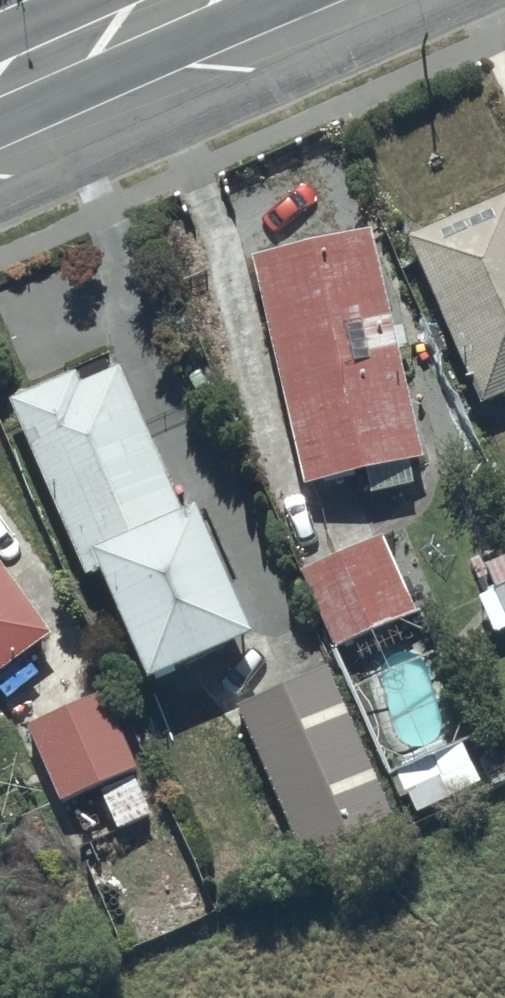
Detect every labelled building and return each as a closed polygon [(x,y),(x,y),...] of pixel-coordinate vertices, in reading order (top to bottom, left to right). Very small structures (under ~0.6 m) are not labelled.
[(407,228),(479,396),(504,384),(504,186),(407,228)] [(370,217),(249,242),(304,477),(365,462),(372,489),(415,478),(409,451),(424,447),(370,217)] [(122,364),(17,409),(90,579),(106,572),(152,679),(256,634),(202,508),(186,514),(122,364)] [(384,526),(301,561),(388,772),(396,768),(413,809),(484,780),(465,733),(476,729),(422,597),(415,600),(384,526)] [(504,621),(504,546),(485,555),(496,579),(476,587),(493,626),(504,621)] [(51,623),(0,552),(0,661),(51,623)] [(330,656),(237,695),(302,846),(395,806),(330,656)] [(106,690),(29,723),(61,800),(100,784),(119,828),(153,814),(138,778),(143,775),(106,690)]
